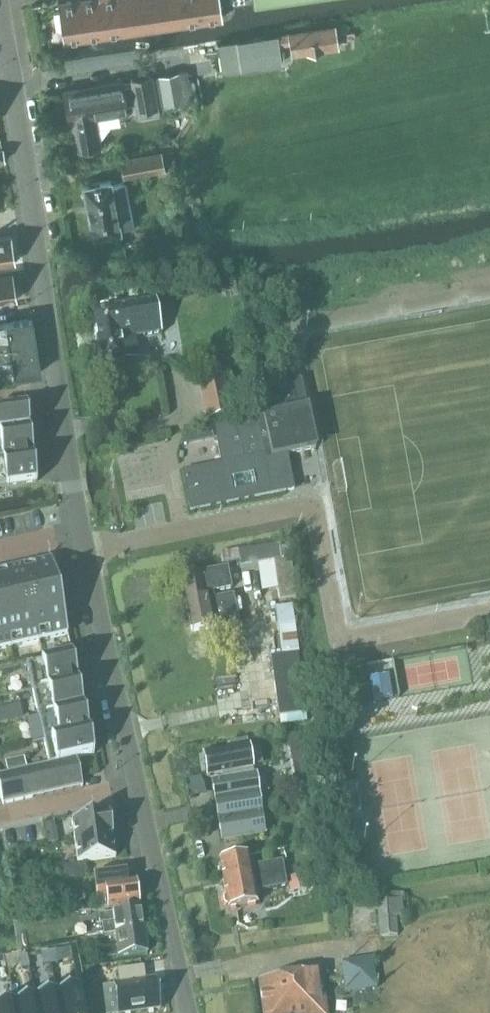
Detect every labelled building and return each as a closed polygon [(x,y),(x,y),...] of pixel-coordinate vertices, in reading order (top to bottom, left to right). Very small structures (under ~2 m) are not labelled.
[(58,0),(63,40),(222,17),(220,4),(219,0),(61,0),(58,0)] [(336,24),(277,33),(217,42),(222,71),(282,62),(279,43),(289,41),(291,53),(307,51),(323,49),(323,48),(339,46),(336,24)] [(159,75),(164,107),(192,102),(186,70),(159,75)] [(131,79),(136,109),(156,106),(150,75),(131,79)] [(94,116),(126,111),(121,80),(64,90),(69,121),(72,120),(77,148),(106,143),(106,142),(98,143),(94,116)] [(172,147),(162,149),(165,168),(176,165),(172,147)] [(165,168),(162,149),(122,157),(125,176),(165,168)] [(85,183),(94,235),(122,229),(121,225),(134,223),(131,204),(139,202),(138,197),(130,199),(126,180),(113,183),(112,178),(85,183)] [(11,235),(0,236),(0,264),(15,261),(11,235)] [(17,298),(12,272),(0,274),(0,301),(17,298)] [(156,303),(91,314),(101,367),(125,363),(124,359),(138,356),(134,338),(161,334),(156,303)] [(37,348),(32,318),(0,323),(0,373),(12,371),(13,376),(40,372),(37,348)] [(199,382),(206,421),(232,416),(225,376),(199,382)] [(275,415),(214,428),(221,465),(182,473),(190,511),(285,491),(278,457),(315,449),(300,381),(269,387),(275,415)] [(0,411),(0,438),(30,434),(26,408),(0,411)] [(185,434),(182,443),(212,437),(211,429),(185,434)] [(0,438),(0,462),(33,457),(30,434),(0,438)] [(0,462),(0,487),(36,482),(33,457),(0,462)] [(240,569),(272,563),(279,602),(296,600),(290,560),(288,547),(280,548),(279,546),(205,558),(208,566),(239,561),(240,569)] [(67,634),(51,559),(0,571),(0,649),(67,634)] [(181,577),(192,632),(238,623),(233,596),(215,600),(213,593),(232,589),(228,569),(208,572),(181,577)] [(275,609),(281,656),(270,658),(278,717),(306,713),(291,607),(275,609)] [(71,653),(26,663),(32,690),(77,679),(71,653)] [(77,679),(32,690),(38,715),(83,705),(77,679)] [(23,718),(22,704),(0,706),(0,721),(23,718)] [(83,705),(38,715),(44,741),(88,731),(83,705)] [(88,731),(44,741),(49,764),(76,758),(94,754),(88,731)] [(230,744),(231,749),(202,755),(207,777),(252,769),(247,740),(230,744)] [(0,775),(0,793),(3,804),(23,800),(18,779),(28,776),(77,765),(76,758),(49,764),(0,775)] [(211,782),(216,812),(262,804),(256,772),(242,775),(211,782)] [(28,776),(18,779),(23,800),(33,798),(28,776)] [(262,804),(216,812),(221,842),(266,832),(262,804)] [(71,821),(74,842),(112,836),(109,815),(71,821)] [(112,836),(74,842),(77,863),(115,858),(112,836)] [(221,875),(223,886),(284,874),(281,862),(250,867),(248,856),(219,862),(220,865),(218,868),(219,873),(221,875)] [(60,868),(61,880),(87,876),(85,864),(60,868)] [(135,882),(127,883),(125,871),(94,875),(99,910),(139,905),(138,902),(140,900),(139,894),(137,892),(135,882)] [(284,874),(223,886),(225,896),(224,899),(225,904),(227,906),(228,910),(257,904),(255,893),(286,887),(284,874)] [(402,899),(377,902),(381,937),(398,935),(396,918),(404,917),(402,899)] [(103,937),(115,935),(144,931),(141,909),(98,915),(100,925),(105,924),(106,935),(103,936),(103,937)] [(144,931),(115,935),(117,947),(103,948),(104,959),(147,953),(144,931)] [(70,949),(56,951),(58,962),(72,960),(70,949)] [(56,951),(48,952),(50,964),(58,963),(58,962),(56,951)] [(48,952),(41,953),(43,965),(50,964),(48,952)] [(26,956),(18,958),(21,969),(29,968),(26,956)] [(377,986),(373,960),(341,964),(345,990),(377,986)] [(113,985),(117,1012),(132,1012),(160,1009),(156,979),(144,981),(143,968),(118,971),(120,984),(113,985)] [(258,981),(263,1012),(327,1012),(321,971),(258,981)] [(34,991),(39,1012),(61,1012),(57,994),(58,993),(56,986),(55,986),(34,991)] [(57,994),(61,1012),(85,1012),(79,989),(58,993),(57,994)] [(13,996),(17,1012),(39,1012),(34,991),(23,994),(13,996)] [(0,999),(0,1012),(17,1012),(13,996),(0,999)]
